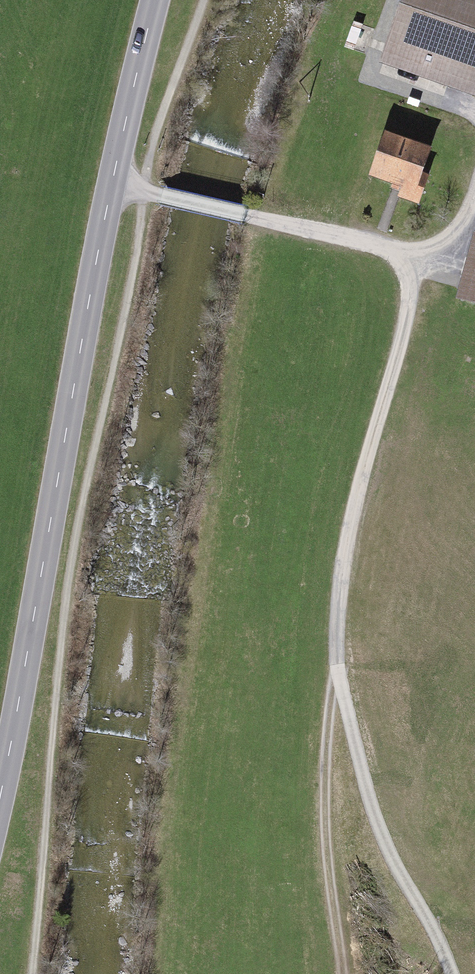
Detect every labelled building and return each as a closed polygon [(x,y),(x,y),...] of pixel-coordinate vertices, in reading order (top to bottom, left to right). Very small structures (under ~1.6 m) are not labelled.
[(381,71),(474,99),(474,0),(403,0),(381,71)] [(429,155),(383,140),(368,185),(402,196),(398,208),(418,214),(429,180),(422,178),(429,155)] [(459,308),(474,312),(474,245),(459,308)]
